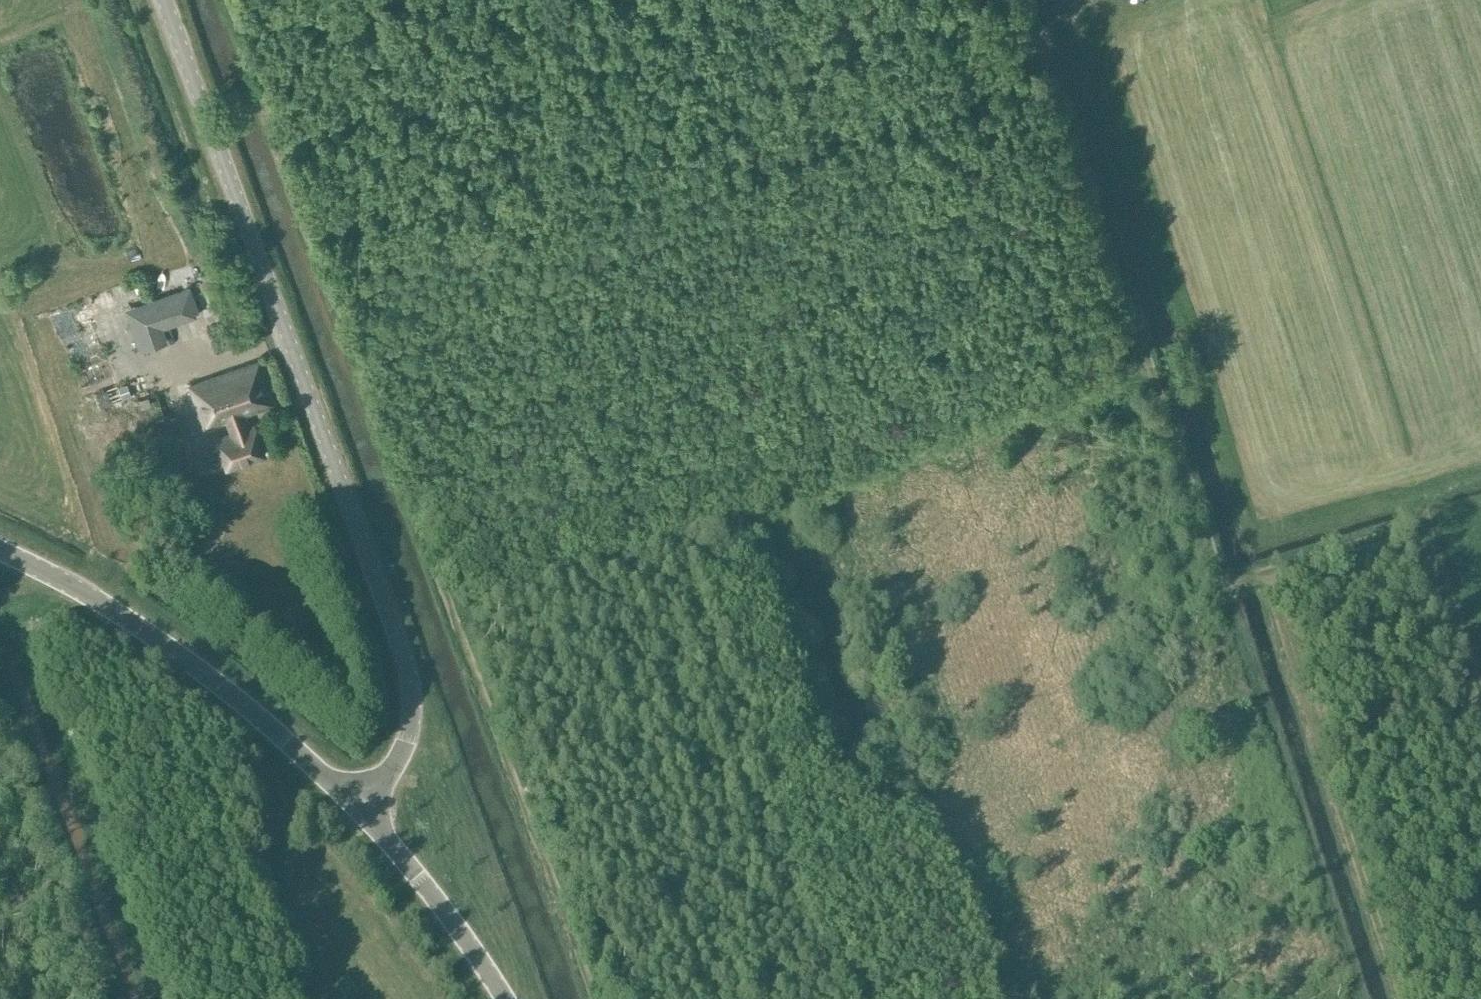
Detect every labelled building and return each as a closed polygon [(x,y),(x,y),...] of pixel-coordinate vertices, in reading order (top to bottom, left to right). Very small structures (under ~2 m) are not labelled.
[(125,309),(140,351),(167,341),(163,327),(196,315),(195,312),(198,310),(190,286),(125,309)] [(235,432),(216,439),(227,468),(265,454),(255,425),(251,427),(247,416),(274,406),(258,362),(190,386),(205,428),(230,419),(235,432)] [(150,404),(148,397),(139,400),(142,407),(150,404)]
